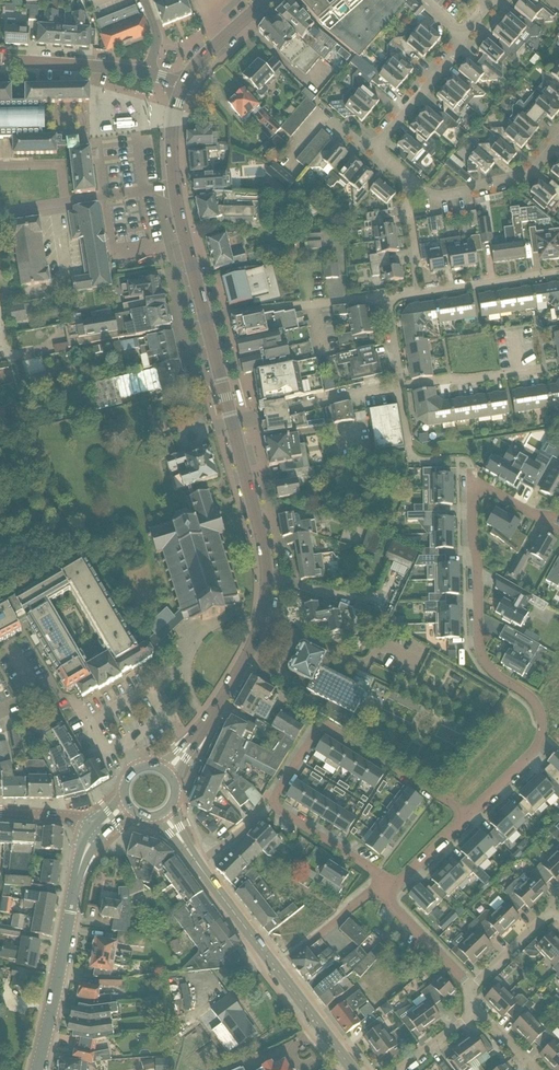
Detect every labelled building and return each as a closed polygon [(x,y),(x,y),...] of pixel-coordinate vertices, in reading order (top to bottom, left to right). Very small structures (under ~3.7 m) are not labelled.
[(155,5),(163,26),(192,15),(187,0),(167,0),(165,1),(155,5)] [(307,11),(322,27),(359,58),(404,7),(411,0),(298,0),(307,11)] [(412,0),(411,0),(404,7),(417,18),(422,13),(424,10),(412,0)] [(529,21),(531,23),(536,18),(538,20),(544,19),(544,22),(545,23),(552,22),(554,20),(552,19),(553,18),(555,16),(543,5),(538,11),(525,0),(522,0),(515,9),(529,21)] [(337,45),(309,23),(302,15),(303,15),(290,1),(276,14),(276,15),(283,22),(288,28),(313,51),(313,52),(321,58),(324,61),(337,45)] [(38,21),(39,6),(30,6),(29,20),(38,21)] [(141,16),(140,16),(139,15),(136,6),(97,21),(98,21),(96,22),(108,50),(123,44),(124,45),(133,41),(133,40),(149,34),(141,16)] [(38,26),(38,33),(37,44),(50,45),(53,11),(46,10),(44,27),(38,26)] [(63,46),(64,28),(57,27),(58,11),(53,11),(50,45),(63,46)] [(63,46),(76,47),(78,13),(73,12),(72,28),(64,28),(63,46)] [(89,45),(94,45),(95,30),(90,30),(84,29),(85,16),(83,13),(78,13),(76,47),(89,48),(89,45)] [(441,38),(430,29),(435,23),(422,13),(417,18),(418,27),(413,32),(414,33),(415,34),(432,48),(441,38)] [(313,51),(288,28),(283,22),(276,15),(271,20),(270,19),(258,30),(280,54),(294,68),(296,67),(306,75),(321,58),(313,52),(313,51)] [(542,32),(531,23),(529,21),(524,27),(510,15),(501,25),(518,39),(522,34),(525,36),(539,34),(542,32)] [(28,46),(28,44),(29,29),(29,23),(16,22),(16,28),(7,27),(6,44),(28,46)] [(504,55),(507,58),(514,64),(517,61),(516,46),(513,44),(518,39),(501,25),(493,35),(507,47),(502,53),(504,55)] [(432,48),(415,34),(414,33),(413,32),(410,30),(403,38),(394,39),(391,42),(404,52),(409,46),(424,59),(432,48)] [(487,67),(489,69),(499,78),(501,80),(503,77),(502,64),(507,58),(504,55),(502,53),(488,41),(479,51),(484,55),(484,58),(481,63),(487,68),(487,67)] [(392,61),(388,67),(404,81),(413,71),(399,59),(404,52),(391,42),(389,45),(390,59),(392,61)] [(351,56),(341,49),(337,54),(346,62),(351,56)] [(261,97),(263,97),(268,92),(268,89),(265,85),(274,76),(276,78),(285,69),(274,58),(265,67),(258,60),(243,76),(259,91),(257,93),(261,97)] [(396,91),(404,81),(388,67),(383,72),(381,70),(366,71),(366,64),(362,64),(355,58),(351,63),(359,70),(374,83),(378,86),(376,84),(381,79),(396,91)] [(459,71),(473,84),(475,85),(480,80),(482,82),(497,81),(499,78),(489,69),(487,67),(487,68),(482,73),(467,61),(459,71)] [(358,92),(354,98),(371,112),(379,102),(365,90),(369,84),(371,85),(374,83),(359,70),(353,78),(353,88),(358,92)] [(558,83),(558,82),(551,75),(547,71),(545,74),(546,89),(548,90),(544,96),(558,109),(558,91),(555,88),(558,83)] [(486,94),(475,85),(473,84),(468,89),(454,77),(445,87),(462,101),(466,96),(469,98),(483,97),(486,94)] [(0,87),(0,139),(13,138),(13,155),(40,154),(57,154),(57,149),(68,148),(68,152),(70,152),(70,157),(71,160),(75,194),(94,192),(95,192),(96,192),(92,166),(92,160),(90,148),(79,150),(78,140),(67,141),(68,144),(62,144),(62,138),(57,138),(57,137),(42,137),(42,129),(42,111),(42,103),(86,102),(90,102),(90,85),(85,85),(67,85),(39,86),(35,86),(26,86),(26,102),(12,103),(11,86),(0,87)] [(457,107),(462,101),(445,87),(437,97),(451,109),(446,115),(458,126),(461,123),(460,109),(457,107)] [(316,98),(305,89),(301,94),(306,99),(311,103),(316,98)] [(261,124),(275,136),(281,129),(268,118),(244,90),(228,103),(243,121),(252,113),(261,124)] [(544,96),(543,96),(537,90),(523,106),(529,111),(533,114),(542,122),(547,116),(552,120),(558,112),(558,109),(544,96)] [(371,112),(354,98),(349,103),(347,101),(332,102),(329,106),(345,119),(351,112),(362,122),(371,112)] [(317,107),(311,103),(306,99),(302,103),(312,112),(317,107)] [(539,129),(524,117),(529,111),(523,106),(519,102),(515,107),(516,117),(518,119),(513,125),(530,139),(539,129)] [(312,112),(302,103),(298,108),(308,117),(312,112)] [(308,117),(298,108),(294,113),(304,122),(308,117)] [(456,128),(458,126),(446,115),(441,121),(427,109),(418,119),(435,133),(439,128),(442,129),(456,128)] [(304,122),(294,113),(289,118),(300,127),(304,122)] [(300,127),(289,118),(285,123),(295,132),(300,127)] [(424,141),(419,147),(423,150),(431,157),(434,155),(433,140),(430,138),(435,133),(418,119),(409,129),(424,141)] [(295,132),(285,123),(280,128),(281,129),(291,138),(295,132)] [(521,149),(530,139),(513,125),(509,130),(507,128),(492,129),(490,132),(500,141),(502,142),(507,137),(521,149)] [(211,145),(211,127),(197,127),(197,132),(196,132),(194,132),(194,133),(187,133),(187,135),(186,135),(187,140),(188,140),(188,146),(203,146),(212,146),(212,145),(211,145)] [(317,135),(328,144),(333,139),(322,130),(317,135)] [(313,140),(324,149),(328,144),(317,135),(313,140)] [(418,156),(423,150),(419,147),(406,136),(398,146),(412,158),(407,164),(419,175),(422,172),(421,157),(418,156)] [(309,145),(320,154),(321,152),(324,149),(313,140),(309,145)] [(517,155),(502,142),(500,141),(495,146),(493,144),(478,145),(476,148),(477,150),(488,159),(493,153),(508,165),(517,155)] [(210,161),(209,152),(218,151),(218,145),(212,145),(212,146),(203,146),(204,152),(190,153),(191,173),(208,172),(208,171),(212,171),(211,161),(210,161)] [(310,154),(315,159),(320,154),(309,145),(305,150),(310,154)] [(328,175),(337,166),(348,154),(337,145),(327,157),(321,152),(320,154),(315,159),(309,167),(311,169),(326,168),(327,165),(332,170),(328,175)] [(494,164),(488,159),(477,150),(476,148),(471,153),(471,155),(472,156),(467,162),(468,172),(468,173),(477,172),(477,171),(477,172),(476,168),(477,167),(486,174),(494,164)] [(310,154),(305,150),(296,160),(301,165),(310,154)] [(307,169),(309,167),(315,159),(310,154),(301,165),(307,169)] [(347,186),(349,184),(363,167),(353,158),(343,171),(337,166),(328,175),(324,180),(327,182),(326,184),(331,188),(332,187),(333,188),(337,183),(338,183),(340,181),(347,186)] [(457,175),(462,170),(449,159),(445,165),(457,175)] [(551,172),(558,179),(558,162),(551,172)] [(361,190),(373,176),(363,167),(349,184),(354,188),(352,190),(353,205),(356,207),(367,195),(361,190)] [(272,179),(287,192),(296,182),(281,168),(272,179)] [(233,193),(231,174),(193,176),(193,178),(193,179),(192,179),(192,180),(192,181),(192,182),(192,183),(193,184),(194,184),(194,191),(206,190),(206,193),(213,192),(223,193),(233,193)] [(379,181),(370,191),(387,205),(388,211),(394,210),(392,200),(396,195),(379,181)] [(554,194),(539,182),(531,192),(536,196),(533,200),(544,210),(552,201),(554,203),(558,202),(558,188),(554,194)] [(265,230),(265,195),(231,193),(223,193),(213,192),(206,193),(198,195),(198,194),(197,194),(195,195),(196,200),(196,201),(197,202),(196,204),(197,206),(198,208),(198,209),(198,210),(201,221),(201,222),(203,221),(204,225),(213,223),(265,230)] [(85,273),(85,274),(108,271),(97,204),(95,204),(74,208),(75,211),(68,212),(68,214),(72,241),(79,240),(80,245),(82,257),(85,273)] [(527,259),(523,233),(522,223),(550,219),(535,207),(520,209),(520,215),(512,216),(512,220),(515,243),(510,244),(513,261),(527,259)] [(476,211),(469,212),(471,223),(472,227),(478,226),(478,222),(476,211)] [(366,214),(367,222),(380,220),(379,212),(366,214)] [(443,216),(436,217),(438,233),(445,231),(443,216)] [(438,233),(436,217),(429,218),(432,234),(438,233)] [(12,223),(20,273),(42,269),(36,235),(42,234),(43,234),(43,233),(42,233),(40,219),(40,218),(39,218),(12,222),(12,223)] [(479,220),(483,243),(492,242),(489,218),(479,220)] [(375,242),(397,238),(395,225),(381,227),(380,220),(367,222),(364,222),(365,230),(373,229),(375,242)] [(513,261),(510,244),(515,243),(513,227),(504,228),(506,244),(491,246),(492,252),(494,263),(510,261),(513,261)] [(537,232),(536,228),(529,228),(531,242),(537,241),(540,259),(558,257),(558,229),(537,232)] [(305,249),(321,248),(320,230),(304,231),(305,249)] [(231,254),(230,250),(226,235),(207,240),(215,270),(247,262),(244,251),(231,254)] [(467,245),(461,246),(465,268),(478,266),(476,252),(483,251),(481,240),(480,235),(471,237),(469,240),(467,241),(468,243),(467,243),(467,245)] [(369,256),(370,263),(386,261),(385,253),(399,251),(397,238),(375,242),(377,254),(369,256)] [(438,250),(434,251),(433,249),(430,247),(430,244),(419,246),(422,261),(429,259),(431,274),(445,271),(441,250),(438,250)] [(452,270),(465,268),(461,246),(448,249),(450,259),(452,270)] [(388,269),(386,261),(370,263),(372,277),(381,276),(382,283),(404,280),(401,266),(388,269)] [(339,278),(339,263),(322,264),(323,276),(324,276),(324,279),(339,278)] [(226,278),(222,279),(224,287),(229,306),(229,307),(241,304),(242,308),(249,306),(248,302),(252,301),(253,305),(254,306),(281,299),(279,291),(273,266),(241,268),(225,272),(226,278)] [(49,268),(42,269),(20,273),(22,287),(39,284),(51,282),(49,269),(49,268)] [(108,271),(85,274),(85,277),(73,279),(75,293),(110,287),(108,271)] [(130,293),(124,294),(125,299),(139,297),(163,293),(160,293),(159,289),(161,289),(160,280),(137,283),(129,284),(130,293)] [(533,288),(536,304),(547,303),(551,306),(558,295),(558,284),(533,288)] [(533,288),(515,290),(518,311),(537,309),(536,304),(533,288)] [(515,290),(497,293),(500,314),(518,311),(515,290)] [(140,301),(124,304),(125,313),(149,309),(149,307),(165,305),(163,293),(139,297),(140,301)] [(482,317),(500,314),(497,293),(478,296),(482,317)] [(473,297),(453,300),(456,321),(476,318),(473,297)] [(453,300),(436,302),(438,319),(439,323),(456,321),(453,300)] [(406,311),(424,325),(427,321),(438,319),(436,302),(409,306),(406,311)] [(8,304),(9,322),(30,321),(29,303),(8,304)] [(348,315),(350,324),(371,320),(370,315),(368,308),(358,310),(357,304),(332,307),(334,316),(348,315)] [(125,313),(65,325),(68,341),(69,348),(121,337),(155,332),(165,330),(165,329),(170,327),(170,326),(166,306),(166,305),(165,305),(165,306),(149,309),(125,313)] [(242,315),(231,317),(233,323),(232,325),(232,327),(234,328),(234,329),(233,329),(296,315),(296,313),(295,311),(285,313),(284,312),(274,314),(274,313),(264,315),(263,314),(251,317),(250,316),(249,314),(245,315),(245,317),(245,319),(243,319),(242,315)] [(402,316),(406,343),(423,340),(421,329),(424,325),(406,311),(402,316)] [(233,329),(233,330),(233,332),(235,333),(235,334),(237,333),(239,340),(237,340),(236,340),(237,341),(237,342),(237,343),(238,343),(248,341),(275,335),(280,334),(284,333),(299,330),(298,324),(297,320),(296,315),(233,329)] [(372,326),(371,320),(350,324),(352,333),(338,336),(339,346),(364,342),(363,335),(373,333),(372,326)] [(310,321),(298,324),(299,330),(308,328),(311,327),(310,321)] [(428,323),(425,326),(434,333),(434,327),(428,323)] [(284,333),(280,334),(283,347),(260,352),(261,354),(261,357),(263,368),(264,370),(264,371),(275,368),(315,360),(308,328),(299,330),(284,333)] [(145,345),(140,347),(142,354),(146,353),(150,367),(156,366),(178,361),(179,361),(172,332),(144,339),(145,345)] [(248,341),(238,343),(241,355),(240,355),(240,356),(260,352),(283,347),(280,334),(275,335),(248,341)] [(138,339),(109,344),(111,354),(139,348),(138,339)] [(406,343),(409,361),(430,358),(427,340),(423,340),(406,343)] [(54,353),(67,350),(65,343),(52,346),(54,353)] [(372,348),(359,350),(336,355),(337,356),(339,363),(341,363),(341,364),(352,362),(354,371),(357,370),(359,379),(373,376),(373,375),(378,374),(378,372),(380,371),(378,361),(375,362),(372,348),(373,348),(372,348)] [(251,356),(240,359),(244,374),(254,372),(264,370),(263,368),(261,357),(261,354),(260,352),(260,354),(251,356)] [(409,361),(412,380),(433,377),(430,358),(409,361)] [(264,370),(254,372),(259,404),(285,400),(287,400),(303,396),(307,395),(319,393),(323,392),(317,359),(315,360),(275,368),(264,371),(264,370)] [(157,369),(89,385),(95,410),(122,404),(121,398),(161,389),(164,399),(186,394),(185,388),(180,369),(178,361),(156,366),(157,369)] [(49,373),(31,377),(35,392),(53,388),(49,373)] [(330,379),(323,381),(326,391),(335,389),(333,381),(331,382),(330,379)] [(556,385),(548,387),(551,407),(558,406),(558,388),(556,385)] [(548,387),(530,389),(533,410),(551,407),(548,387)] [(418,419),(423,423),(437,403),(433,401),(436,397),(435,389),(414,392),(418,419)] [(515,413),(533,410),(530,389),(512,392),(515,413)] [(506,393),(488,396),(491,416),(509,414),(506,393)] [(473,419),(491,416),(488,396),(469,398),(473,419)] [(469,398),(451,401),(454,422),(473,419),(469,398)] [(259,404),(259,405),(260,412),(264,411),(265,417),(266,423),(265,423),(262,424),(264,434),(267,434),(288,431),(308,428),(304,413),(289,417),(289,416),(287,411),(286,406),(285,400),(259,404)] [(427,426),(454,422),(451,401),(443,402),(441,406),(437,403),(423,423),(427,426)] [(352,402),(322,409),(325,425),(334,424),(344,422),(354,421),(353,412),(352,402)] [(153,405),(146,407),(148,418),(156,416),(153,405)] [(405,447),(398,405),(369,410),(376,452),(405,447)] [(9,423),(4,409),(0,410),(0,426),(9,423)] [(428,434),(419,435),(420,442),(423,444),(429,443),(428,434)] [(274,474),(286,472),(297,470),(309,468),(305,444),(300,445),(298,435),(289,436),(265,440),(265,441),(269,465),(269,466),(273,466),(284,464),(286,472),(274,474)] [(161,455),(175,451),(171,437),(156,442),(161,455)] [(188,487),(191,496),(195,495),(192,486),(218,478),(212,460),(214,459),(211,448),(199,452),(199,454),(190,457),(188,452),(165,460),(169,473),(178,470),(183,488),(188,487)] [(541,468),(534,464),(528,460),(520,455),(519,456),(518,455),(518,456),(519,456),(517,460),(515,459),(514,461),(515,462),(514,465),(513,465),(512,466),(513,466),(512,468),(502,462),(493,457),(493,458),(494,458),(493,460),(491,459),(486,467),(488,468),(487,470),(486,470),(486,471),(497,477),(497,476),(500,477),(498,480),(504,483),(505,482),(514,486),(514,485),(518,477),(520,473),(521,474),(521,473),(522,471),(527,474),(528,475),(535,478),(535,477),(540,468),(540,469),(541,468)] [(556,464),(541,491),(556,500),(558,495),(558,465),(556,464)] [(315,477),(314,467),(309,468),(297,470),(299,478),(296,478),(297,480),(275,483),(278,499),(300,495),(299,486),(302,485),(307,479),(315,477)] [(452,490),(452,475),(445,476),(445,468),(423,469),(423,477),(429,477),(429,491),(452,490)] [(452,505),(452,490),(429,491),(429,505),(452,505)] [(207,491),(195,495),(191,496),(186,498),(191,514),(186,512),(176,514),(172,523),(149,530),(156,554),(162,552),(181,611),(175,617),(167,608),(147,626),(155,635),(145,645),(152,649),(184,620),(189,618),(190,621),(201,617),(202,621),(225,614),(224,610),(235,607),(234,605),(240,603),(219,535),(225,533),(217,509),(215,510),(209,492),(207,491)] [(515,541),(511,548),(510,549),(517,554),(527,538),(515,531),(520,523),(518,522),(519,520),(510,515),(508,518),(503,515),(503,514),(496,509),(487,525),(494,528),(490,534),(497,538),(497,537),(504,543),(508,537),(515,541)] [(407,513),(407,522),(424,521),(424,513),(407,513)] [(294,524),(293,514),(286,515),(286,514),(278,514),(278,515),(279,515),(279,518),(280,518),(280,520),(279,521),(280,522),(281,522),(281,524),(281,527),(282,527),(282,530),(281,530),(282,532),(281,532),(282,538),(286,538),(309,533),(317,536),(315,520),(294,524)] [(435,526),(435,534),(453,534),(453,519),(429,520),(429,526),(435,526)] [(382,535),(368,530),(361,550),(375,555),(382,535)] [(297,559),(313,557),(310,541),(309,533),(286,538),(287,545),(294,544),(297,559)] [(530,554),(545,563),(552,552),(550,551),(556,541),(542,533),(530,554)] [(435,534),(429,534),(430,549),(453,549),(453,534),(435,534)] [(393,542),(386,558),(394,562),(408,568),(410,569),(415,559),(417,554),(393,542)] [(520,555),(513,566),(521,571),(527,559),(520,555)] [(21,631),(18,625),(27,620),(58,674),(57,674),(67,691),(76,686),(82,697),(83,697),(83,696),(98,688),(99,690),(100,689),(107,685),(108,685),(109,685),(108,684),(112,682),(113,682),(114,682),(113,681),(121,677),(122,677),(121,674),(131,668),(132,670),(147,661),(152,657),(153,652),(152,649),(145,645),(137,649),(105,595),(100,585),(83,556),(37,583),(39,585),(15,599),(18,605),(9,609),(7,604),(0,607),(0,643),(21,631)] [(458,579),(458,565),(445,565),(445,556),(419,557),(415,567),(434,566),(435,580),(459,580),(459,579),(458,579)] [(323,564),(314,565),(313,557),(297,559),(300,574),(304,574),(306,580),(325,577),(323,564)] [(553,585),(558,577),(558,578),(558,560),(546,581),(553,585)] [(459,595),(458,580),(459,580),(435,580),(435,594),(429,594),(429,602),(435,602),(446,602),(446,595),(459,595)] [(511,593),(509,597),(516,601),(513,605),(504,600),(504,599),(503,599),(495,613),(496,613),(504,617),(502,620),(509,624),(510,621),(520,627),(521,627),(522,624),(524,625),(529,617),(527,616),(528,613),(524,611),(532,596),(510,583),(506,590),(511,593)] [(321,633),(322,632),(326,634),(330,633),(331,635),(342,633),(342,638),(357,635),(353,608),(340,603),(338,609),(319,612),(318,604),(317,604),(316,603),(315,602),(314,601),(313,601),(312,601),(311,601),(310,601),(309,602),(308,602),(308,603),(307,604),(307,605),(307,606),(305,606),(308,626),(312,625),(312,628),(317,630),(316,631),(321,633)] [(435,602),(436,624),(460,624),(460,623),(459,623),(459,609),(446,609),(446,602),(435,602)] [(460,624),(436,624),(436,639),(459,638),(459,624),(460,624)] [(531,665),(521,659),(527,650),(534,654),(539,645),(538,644),(533,641),(505,625),(505,626),(508,627),(505,631),(512,635),(510,639),(515,643),(511,651),(509,650),(509,649),(508,649),(500,663),(501,663),(503,664),(503,665),(503,666),(504,665),(521,675),(521,676),(522,676),(524,673),(526,674),(531,665)] [(292,661),(289,668),(290,671),(297,675),(292,683),(302,688),(328,702),(354,715),(369,685),(355,678),(353,683),(324,668),(328,667),(331,662),(329,658),(325,656),(326,655),(320,652),(304,644),(301,645),(297,652),(298,656),(296,660),(292,661)] [(453,676),(451,682),(457,685),(460,680),(453,676)] [(266,686),(266,685),(252,677),(243,692),(272,709),(274,705),(268,701),(274,691),(266,686)] [(272,709),(243,692),(235,707),(253,718),(255,714),(266,720),(272,709)] [(320,705),(317,711),(318,712),(333,721),(343,728),(346,730),(354,715),(328,702),(325,708),(320,705)] [(272,727),(286,736),(295,741),(305,726),(281,712),(272,727)] [(256,727),(239,718),(238,720),(231,717),(229,722),(228,722),(224,730),(250,743),(253,738),(252,735),(256,727)] [(69,760),(75,772),(86,766),(62,725),(52,731),(69,760)] [(64,797),(86,792),(75,772),(69,760),(52,731),(52,730),(49,726),(42,731),(47,740),(55,752),(51,753),(50,753),(43,755),(54,775),(57,798),(64,797)] [(245,756),(276,772),(295,741),(286,736),(282,742),(281,742),(272,754),(266,751),(250,743),(224,730),(209,762),(226,771),(226,773),(248,801),(249,800),(246,796),(244,793),(252,787),(245,782),(237,776),(236,775),(245,756)] [(8,733),(10,743),(12,750),(20,748),(17,731),(8,733)] [(325,764),(337,744),(337,745),(325,737),(316,751),(327,759),(324,764),(325,764)] [(273,738),(266,751),(272,754),(281,742),(273,738)] [(29,798),(27,765),(22,765),(21,758),(14,760),(16,771),(13,772),(12,766),(9,752),(6,741),(0,743),(0,765),(0,766),(1,773),(3,798),(3,799),(26,799),(26,798),(29,798)] [(338,745),(337,744),(325,764),(336,771),(336,772),(349,752),(348,751),(348,752),(337,745),(338,745)] [(558,786),(558,754),(557,752),(558,752),(557,751),(547,761),(548,762),(548,761),(556,770),(549,777),(558,786)] [(350,774),(351,774),(360,759),(349,752),(336,772),(337,772),(340,767),(351,774),(350,774)] [(361,759),(360,759),(351,774),(351,775),(351,774),(362,781),(362,782),(372,766),(371,767),(360,760),(361,759)] [(86,792),(109,778),(102,767),(97,760),(86,766),(75,772),(86,792)] [(27,765),(29,798),(29,799),(52,799),(52,788),(52,777),(50,777),(50,772),(44,762),(29,761),(27,765)] [(240,807),(248,801),(226,773),(226,771),(209,762),(198,787),(216,795),(222,781),(224,782),(223,784),(230,792),(229,793),(240,807)] [(372,766),(362,782),(363,782),(363,781),(375,789),(384,774),(372,767),(372,766)] [(546,802),(556,792),(558,795),(558,786),(549,777),(548,775),(543,780),(540,776),(540,775),(539,775),(529,785),(546,802)] [(299,804),(309,789),(308,789),(296,782),(287,796),(299,804)] [(546,802),(529,785),(519,795),(520,795),(524,799),(519,804),(528,813),(531,816),(546,802)] [(211,806),(216,795),(198,787),(190,805),(236,825),(242,820),(232,808),(227,813),(211,806)] [(309,789),(299,804),(299,805),(300,804),(310,811),(311,812),(320,796),(320,797),(309,790),(309,789)] [(394,797),(413,812),(413,811),(421,800),(408,790),(400,801),(395,797),(394,797)] [(322,819),(332,804),(331,804),(320,797),(321,797),(320,796),(311,812),(322,818),(322,819)] [(413,812),(394,797),(394,798),(395,798),(387,808),(386,808),(405,822),(412,812),(413,812)] [(524,818),(528,813),(519,804),(515,808),(510,804),(511,804),(510,803),(500,813),(513,826),(517,830),(526,821),(524,818)] [(332,804),(322,819),(323,819),(334,826),(333,826),(334,826),(343,811),(332,805),(332,804)] [(378,819),(397,833),(396,833),(404,822),(405,823),(405,822),(386,808),(386,809),(391,812),(383,822),(378,819)] [(344,811),(343,811),(334,826),(334,827),(334,826),(346,834),(355,819),(343,812),(344,811)] [(513,826),(500,813),(490,823),(490,824),(491,824),(496,829),(491,833),(501,843),(502,844),(507,840),(517,830),(513,826)] [(397,833),(378,819),(378,820),(370,830),(388,844),(389,844),(388,843),(396,833),(396,834),(397,833)] [(277,837),(263,822),(254,832),(252,832),(250,834),(250,835),(248,837),(263,851),(277,837)] [(1,825),(0,835),(0,844),(5,845),(3,867),(10,868),(14,826),(1,825)] [(31,890),(31,889),(33,880),(31,880),(31,877),(31,867),(34,868),(35,860),(35,849),(37,827),(37,828),(14,826),(10,868),(9,878),(5,878),(5,886),(4,888),(31,890)] [(64,829),(37,827),(35,849),(62,851),(64,829)] [(388,844),(370,830),(369,830),(374,834),(366,845),(379,855),(388,844),(388,845),(388,844)] [(484,855),(484,854),(494,845),(496,848),(501,843),(491,833),(486,838),(481,833),(482,832),(481,832),(471,842),(484,855)] [(127,855),(132,867),(135,874),(137,880),(141,881),(146,865),(147,861),(154,852),(157,843),(133,836),(127,855)] [(252,863),(263,851),(248,837),(237,848),(216,869),(239,891),(235,894),(236,895),(260,925),(261,926),(268,935),(269,935),(268,934),(276,928),(298,910),(293,904),(281,914),(279,912),(275,915),(264,902),(274,895),(263,881),(256,886),(255,884),(255,881),(260,876),(253,869),(249,865),(252,863)] [(461,861),(473,873),(488,858),(484,854),(484,855),(471,842),(461,852),(462,852),(466,856),(461,861)] [(146,865),(141,881),(142,882),(149,884),(154,867),(159,871),(161,870),(176,858),(171,854),(172,854),(161,844),(157,843),(154,852),(147,861),(146,865)] [(518,850),(512,856),(516,860),(517,861),(523,855),(518,850)] [(516,860),(512,856),(511,855),(506,859),(511,864),(516,860)] [(278,859),(268,856),(266,863),(276,866),(278,859)] [(558,880),(558,864),(552,856),(543,865),(542,863),(536,869),(549,881),(553,877),(557,881),(558,880)] [(203,893),(190,877),(176,858),(161,870),(174,889),(186,905),(203,893)] [(473,873),(461,861),(456,865),(452,861),(453,861),(452,860),(442,870),(458,887),(473,873)] [(44,871),(42,882),(39,882),(39,878),(31,877),(31,880),(33,880),(31,889),(39,890),(47,891),(49,884),(56,885),(60,864),(40,861),(38,871),(44,871)] [(292,863),(290,866),(296,870),(301,863),(298,861),(295,864),(292,863)] [(341,887),(348,875),(342,872),(342,871),(340,869),(335,866),(335,867),(329,863),(321,876),(324,878),(320,884),(338,895),(343,888),(341,887)] [(308,889),(313,882),(296,870),(290,866),(285,874),(290,877),(308,889)] [(137,880),(135,874),(132,867),(125,871),(129,883),(130,896),(145,890),(142,882),(141,881),(137,880)] [(524,884),(539,899),(548,891),(544,886),(549,881),(536,869),(531,873),(533,875),(530,879),(525,874),(523,874),(519,879),(524,884)] [(458,887),(442,870),(432,880),(432,881),(433,881),(449,897),(458,887)] [(529,909),(539,899),(524,884),(519,879),(517,881),(516,880),(507,889),(504,892),(508,896),(521,909),(525,905),(529,909)] [(482,883),(477,887),(483,893),(488,888),(486,886),(482,883)] [(112,931),(121,932),(130,933),(130,922),(129,885),(120,885),(121,888),(118,888),(119,901),(115,900),(114,902),(104,900),(102,910),(101,910),(100,914),(101,914),(101,917),(114,919),(112,931)] [(434,909),(443,901),(430,888),(425,892),(419,886),(419,887),(410,896),(410,895),(409,896),(416,903),(414,904),(420,910),(421,909),(428,915),(434,909)] [(57,897),(39,893),(26,891),(24,901),(46,905),(46,907),(55,909),(57,897)] [(186,905),(173,915),(184,931),(203,917),(201,915),(213,907),(203,893),(186,905)] [(516,914),(521,909),(508,896),(502,901),(504,903),(496,912),(511,927),(520,918),(516,914)] [(46,905),(24,901),(23,907),(36,909),(34,918),(53,921),(55,909),(46,907),(46,905)] [(184,931),(193,942),(208,929),(222,919),(213,907),(201,915),(203,917),(184,931)] [(479,923),(492,937),(497,932),(501,937),(511,927),(496,912),(492,908),(489,911),(486,911),(476,920),(479,923)] [(454,921),(458,917),(453,911),(446,918),(451,923),(454,921)] [(53,921),(34,918),(14,914),(12,927),(0,925),(0,935),(20,938),(21,930),(24,930),(24,932),(50,937),(53,921)] [(183,969),(184,970),(186,973),(236,968),(247,967),(241,959),(242,958),(237,951),(242,947),(222,919),(208,929),(193,942),(200,951),(183,969)] [(359,948),(368,939),(369,937),(349,919),(340,930),(359,948)] [(487,941),(492,937),(479,923),(476,920),(475,919),(468,926),(468,930),(472,935),(467,939),(483,955),(492,946),(487,941)] [(130,933),(121,932),(118,944),(131,946),(144,948),(145,937),(132,936),(132,933),(130,933)] [(558,944),(558,940),(552,933),(547,937),(543,932),(524,951),(530,957),(535,957),(540,952),(545,958),(558,944)] [(3,944),(0,943),(0,948),(3,949),(38,955),(40,942),(22,939),(20,948),(14,947),(14,945),(4,943),(3,944)] [(473,964),(483,955),(467,939),(458,948),(456,946),(451,951),(464,964),(469,960),(473,964)] [(117,944),(107,942),(97,940),(96,941),(96,942),(95,942),(94,943),(93,944),(93,945),(93,946),(93,947),(94,947),(94,948),(95,949),(94,954),(131,961),(133,953),(116,950),(117,944)] [(177,940),(169,943),(174,955),(182,952),(177,940)] [(545,958),(555,967),(553,969),(557,973),(558,972),(558,944),(545,958)] [(38,955),(3,949),(0,948),(0,957),(18,961),(18,965),(36,968),(38,955)] [(343,966),(340,963),(329,948),(318,957),(317,960),(316,961),(307,950),(292,962),(293,964),(293,965),(295,968),(296,968),(297,969),(296,970),(302,978),(303,977),(314,990),(343,966)] [(354,952),(340,963),(343,966),(314,990),(313,991),(320,999),(346,978),(354,972),(353,971),(367,956),(360,948),(354,952)] [(367,956),(353,971),(354,972),(362,979),(378,961),(371,952),(367,956)] [(420,963),(426,957),(421,952),(415,958),(420,963)] [(130,969),(131,961),(94,954),(93,959),(92,960),(91,961),(90,961),(90,962),(90,963),(90,964),(90,965),(91,966),(92,967),(91,968),(96,969),(96,970),(95,976),(93,976),(93,977),(100,977),(111,978),(111,977),(113,965),(130,969)] [(426,957),(420,963),(424,967),(430,961),(426,957)] [(14,976),(12,985),(23,987),(26,970),(13,968),(12,976),(14,976)] [(100,977),(100,986),(104,986),(122,986),(122,978),(111,977),(111,978),(100,977)] [(441,977),(433,985),(432,985),(431,984),(427,988),(438,1003),(444,999),(447,1002),(456,992),(441,977)] [(484,999),(493,1009),(509,993),(501,984),(503,983),(497,977),(484,990),(488,995),(484,999)] [(350,983),(346,978),(320,999),(326,1008),(354,986),(351,982),(350,983)] [(100,987),(90,986),(80,984),(79,985),(78,985),(77,992),(79,992),(78,998),(84,999),(89,1000),(89,1003),(96,1005),(111,1004),(110,995),(98,996),(100,987)] [(432,1007),(438,1003),(427,988),(421,992),(427,1001),(417,1008),(430,1025),(440,1018),(432,1007)] [(339,1006),(330,1013),(346,1034),(360,1023),(356,1018),(353,1013),(364,1004),(368,1002),(363,995),(359,991),(339,1006)] [(511,1018),(525,1005),(528,1002),(522,995),(518,995),(515,998),(509,993),(493,1009),(502,1018),(507,1014),(511,1018)] [(221,1002),(211,1009),(222,1024),(211,1031),(228,1054),(238,1046),(245,1043),(244,1040),(246,1039),(255,1032),(254,1032),(244,1019),(245,1018),(244,1017),(242,1018),(238,1012),(240,1010),(229,996),(229,997),(221,1002)] [(380,1007),(383,1013),(390,1009),(387,1003),(380,1007)] [(117,1004),(91,1007),(79,1005),(78,1010),(73,1009),(71,1018),(72,1019),(72,1020),(90,1024),(112,1021),(111,1014),(118,1013),(117,1004)] [(369,1004),(359,1011),(362,1014),(365,1019),(366,1019),(375,1012),(369,1004)] [(397,1014),(404,1024),(410,1033),(416,1029),(419,1033),(430,1025),(417,1008),(414,1004),(400,1010),(395,1012),(397,1014)] [(512,1027),(521,1036),(537,1021),(528,1013),(530,1011),(525,1005),(511,1018),(516,1023),(512,1027)] [(364,1038),(372,1048),(389,1035),(382,1025),(384,1024),(379,1018),(365,1029),(369,1034),(364,1038)] [(114,1037),(112,1021),(90,1024),(72,1020),(71,1022),(70,1022),(68,1031),(73,1032),(72,1037),(77,1038),(77,1039),(94,1042),(114,1037)] [(539,1046),(552,1033),(548,1029),(546,1031),(537,1021),(521,1036),(530,1046),(534,1042),(539,1046)] [(169,1038),(169,1052),(174,1051),(174,1041),(173,1039),(181,1032),(173,1023),(168,1027),(169,1038)] [(552,1033),(539,1046),(544,1051),(539,1055),(548,1064),(558,1054),(558,1040),(552,1033)] [(473,1034),(463,1042),(475,1059),(485,1052),(487,1055),(493,1050),(482,1035),(477,1039),(473,1034)] [(389,1035),(372,1048),(380,1059),(385,1055),(388,1060),(400,1052),(396,1047),(397,1046),(389,1035)] [(73,1058),(72,1061),(81,1062),(81,1061),(93,1064),(93,1062),(111,1060),(109,1051),(94,1053),(95,1050),(92,1049),(94,1042),(77,1039),(74,1052),(73,1053),(72,1057),(73,1058)] [(454,1069),(470,1069),(472,1069),(469,1064),(475,1059),(463,1042),(452,1050),(454,1055),(447,1060),(454,1069)] [(548,1064),(554,1069),(558,1069),(558,1054),(548,1064)] [(141,1069),(153,1069),(152,1057),(141,1058),(141,1069)] [(72,1061),(61,1060),(60,1063),(59,1063),(58,1068),(59,1069),(80,1069),(81,1062),(72,1061)] [(285,1061),(278,1065),(274,1067),(272,1063),(271,1063),(262,1068),(259,1069),(290,1069),(285,1061)] [(443,1062),(438,1066),(441,1069),(449,1069),(443,1062)]
